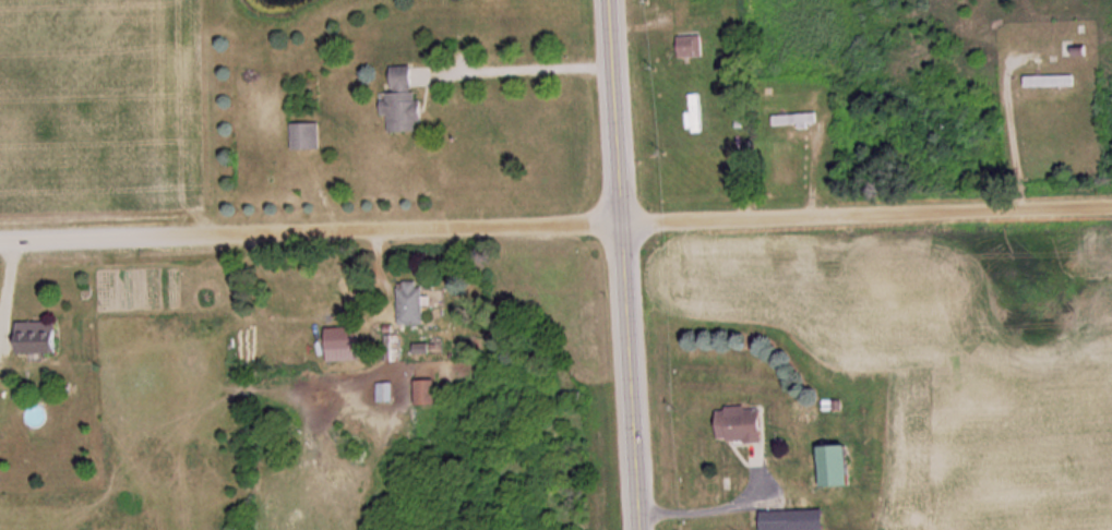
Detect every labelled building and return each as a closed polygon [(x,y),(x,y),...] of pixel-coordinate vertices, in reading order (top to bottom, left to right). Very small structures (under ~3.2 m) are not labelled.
[(709,57),(708,35),(682,35),(682,57),(709,57)] [(396,67),(396,100),(386,100),(386,115),(394,115),(394,132),(423,132),(423,122),(428,122),(428,100),(419,100),(419,66),(396,67)] [(1077,76),(1027,76),(1027,87),(1077,87),(1077,76)] [(704,132),(704,94),(690,94),(690,132),(704,132)] [(821,115),(774,115),(774,127),(821,127),(821,115)] [(322,123),(294,123),(294,149),(322,149),(322,123)] [(429,324),(429,282),(404,282),(404,324),(429,324)] [(62,322),(21,322),(21,355),(62,355),(62,322)] [(333,328),(333,361),(366,361),(366,327),(333,328)] [(390,360),(403,360),(403,337),(390,337),(390,360)] [(442,405),(441,380),(421,380),(421,405),(442,405)] [(382,401),(397,401),(397,384),(382,384),(382,401)] [(771,408),(725,408),(725,443),(771,443),(771,408)] [(832,487),(861,487),(861,446),(832,446),(832,487)] [(766,529),(830,529),(829,511),(766,511),(766,529)]
